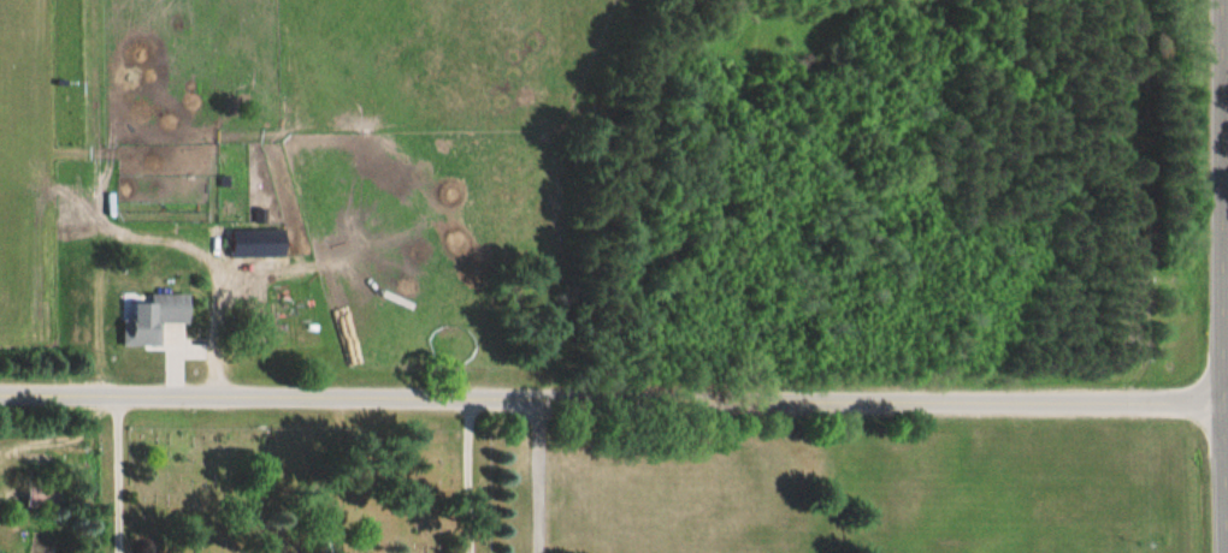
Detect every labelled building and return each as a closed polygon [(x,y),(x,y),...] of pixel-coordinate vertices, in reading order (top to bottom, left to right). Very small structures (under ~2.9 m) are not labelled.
[(154,198),(144,198),(143,222),(186,222),(186,199),(175,199),(176,172),(154,172),(154,198)] [(232,227),(232,256),(289,256),(289,227),(232,227)] [(124,344),(164,344),(164,321),(194,321),(194,292),(153,292),(153,299),(124,299),(124,344)] [(31,483),(31,506),(66,506),(66,483),(31,483)]
